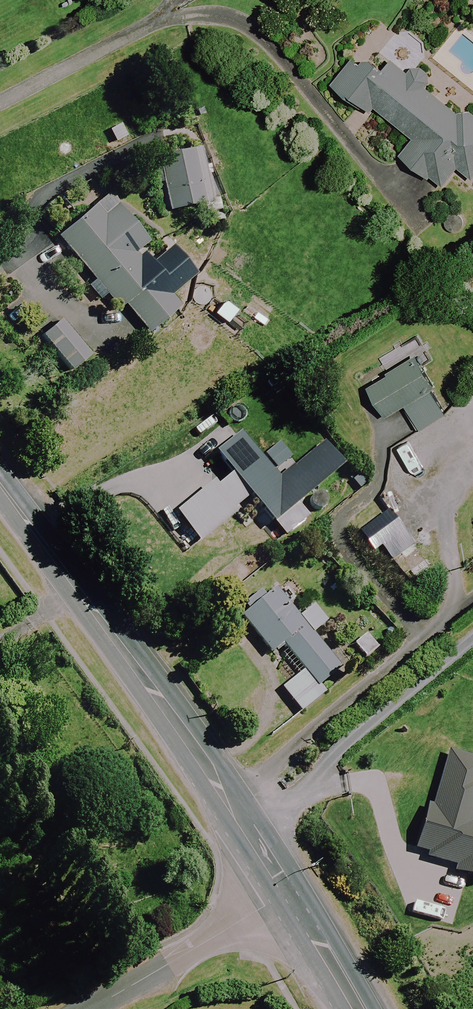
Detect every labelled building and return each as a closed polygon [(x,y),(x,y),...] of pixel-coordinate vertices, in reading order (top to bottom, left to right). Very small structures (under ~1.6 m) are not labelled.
[(422,82),(421,84),(378,52),(369,65),(355,54),(332,85),(371,115),(376,110),(413,138),(399,157),(446,192),(461,172),(470,179),(472,175),(472,110),(468,107),(463,113),(422,82)] [(211,202),(199,152),(156,163),(168,213),(211,202)] [(149,244),(118,205),(104,217),(96,208),(58,238),(110,303),(107,309),(115,316),(124,305),(147,334),(180,308),(137,253),(149,244)] [(80,364),(53,331),(43,339),(70,372),(80,364)] [(450,413),(417,360),(370,390),(388,418),(406,407),(421,431),(450,413)] [(448,458),(432,431),(396,453),(413,480),(448,458)] [(253,502),(284,539),(308,519),(299,507),(345,469),(323,443),(280,479),(241,434),(214,457),(232,477),(217,490),(213,485),(176,516),(200,545),(253,502)] [(413,547),(388,513),(359,535),(385,568),(413,547)] [(314,606),(299,618),(271,581),(240,604),(248,615),(243,619),(274,661),(286,653),(301,672),(280,688),(299,714),(327,693),(322,687),(345,670),(315,631),(326,623),(314,606)]
